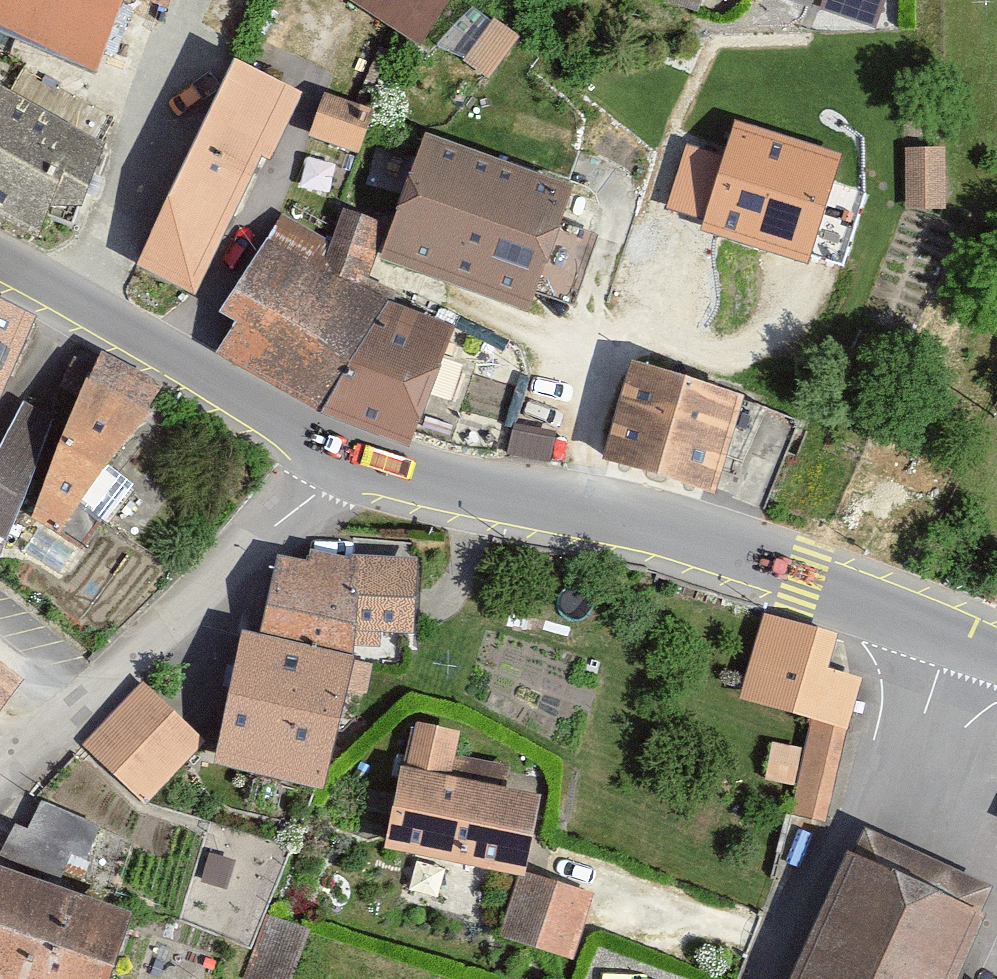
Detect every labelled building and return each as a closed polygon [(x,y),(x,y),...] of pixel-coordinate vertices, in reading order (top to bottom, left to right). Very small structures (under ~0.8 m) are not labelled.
[(88,65),(119,0),(0,0),(0,23),(88,65)] [(449,0),(356,0),(423,42),(449,0)] [(518,40),(491,21),(461,62),(487,82),(518,40)] [(295,93),(226,61),(129,265),(198,298),(295,93)] [(108,144),(10,86),(0,81),(0,226),(33,245),(37,234),(69,249),(108,144)] [(363,130),(314,113),(304,141),(352,159),(363,130)] [(667,219),(812,250),(836,142),(728,118),(722,147),(685,139),(667,219)] [(417,127),(385,223),(372,260),(529,316),(575,186),(417,127)] [(943,143),(899,144),(900,210),(944,209),(943,143)] [(213,355),(321,413),(386,298),(367,278),(372,260),(385,223),(340,210),(324,243),(281,216),(216,313),(233,329),(213,355)] [(386,298),(321,413),(413,442),(453,335),(386,298)] [(30,319),(0,306),(0,389),(30,319)] [(101,359),(87,373),(48,355),(19,404),(0,439),(0,553),(21,523),(53,540),(142,422),(160,387),(101,359)] [(739,394),(627,361),(599,456),(710,489),(739,394)] [(354,626),(410,630),(416,559),(359,554),(358,571),(356,605),(354,626)] [(208,766),(329,789),(353,659),(346,658),(354,626),(356,605),(266,588),(256,641),(232,637),(208,766)] [(826,637),(765,621),(748,686),(798,699),(794,713),(808,717),(840,725),(851,682),(816,673),(826,637)] [(140,683),(79,745),(143,807),(204,745),(140,683)] [(816,822),(840,725),(808,717),(801,751),(767,744),(763,780),(794,789),(790,810),(816,822)] [(398,765),(453,776),(462,729),(407,718),(398,765)] [(380,848),(521,876),(537,793),(453,776),(398,765),(380,848)] [(16,845),(74,871),(97,820),(39,794),(16,845)] [(784,978),(948,978),(977,916),(843,853),(784,978)] [(578,956),(590,892),(521,878),(509,943),(578,956)] [(124,921),(0,882),(0,978),(106,978),(124,921)]
